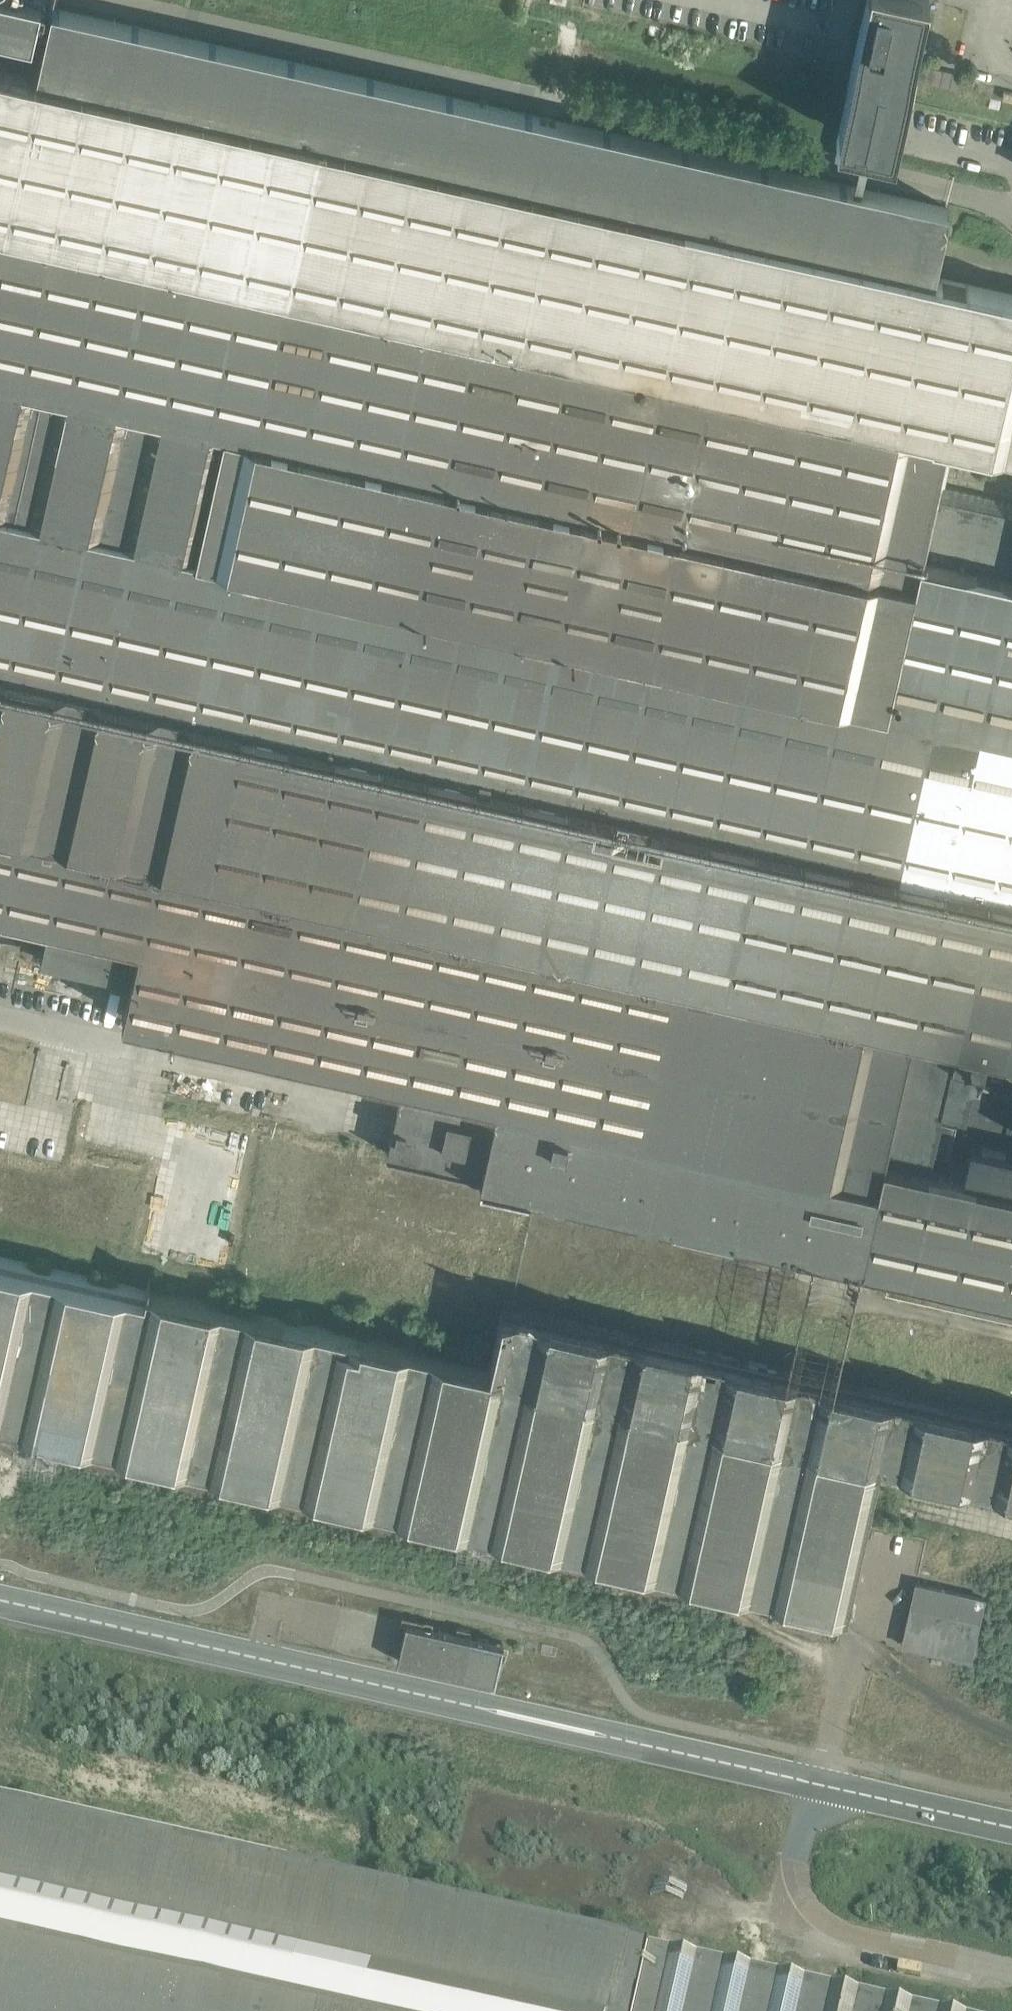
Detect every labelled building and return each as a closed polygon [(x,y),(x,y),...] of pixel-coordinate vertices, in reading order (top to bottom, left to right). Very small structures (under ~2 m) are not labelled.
[(9,41),(32,47),(41,7),(10,0),(0,0),(0,40),(9,41)] [(838,132),(892,144),(893,142),(894,134),(900,110),(901,103),(902,99),(903,98),(907,77),(911,62),(921,15),(923,6),(924,0),(866,0),(846,91),(845,97),(838,132)] [(26,915),(78,926),(133,939),(131,948),(137,950),(134,964),(133,965),(131,975),(130,979),(126,999),(125,1001),(125,1002),(125,1003),(122,1015),(122,1016),(125,1017),(129,1018),(135,1019),(135,1020),(136,1021),(136,1020),(144,1022),(152,1023),(152,1024),(153,1024),(153,1023),(155,1023),(157,1024),(155,1031),(155,1033),(154,1039),(155,1039),(155,1038),(168,1041),(168,1042),(188,1046),(204,1050),(207,1050),(247,1059),(284,1067),(321,1076),(360,1084),(400,1093),(398,1103),(393,1123),(389,1142),(388,1146),(386,1153),(388,1153),(392,1154),(433,1163),(480,1174),(479,1176),(504,1182),(527,1187),(528,1188),(529,1186),(531,1186),(544,1189),(558,1192),(566,1194),(574,1196),(588,1199),(601,1202),(618,1206),(635,1210),(648,1213),(660,1215),(674,1218),(688,1222),(698,1224),(711,1227),(721,1229),(732,1231),(747,1235),(762,1238),(778,1242),(795,1245),(799,1246),(803,1247),(808,1248),(810,1249),(813,1249),(823,1252),(833,1254),(839,1255),(850,1258),(861,1260),(867,1261),(877,1264),(891,1267),(888,1279),(885,1291),(917,1298),(945,1304),(972,1310),(1004,1318),(1011,1319),(1011,1152),(970,1143),(966,1163),(950,1159),(948,1171),(928,1167),(931,1151),(949,1155),(952,1139),(956,1122),(939,1119),(941,1110),(964,1115),(966,1106),(968,1098),(970,1091),(977,1092),(982,1070),(983,1071),(990,1040),(1007,1043),(1006,1045),(1011,1047),(1011,501),(935,484),(937,476),(937,474),(945,440),(1011,455),(1011,294),(979,286),(979,284),(980,281),(978,280),(976,280),(975,283),(975,285),(954,281),(933,276),(933,274),(934,272),(935,272),(935,271),(934,270),(938,255),(939,255),(939,254),(938,254),(943,229),(945,222),(948,206),(946,206),(943,205),(943,206),(922,201),(900,196),(901,196),(899,195),(897,195),(896,195),(875,191),(854,186),(854,185),(852,185),(850,184),(850,185),(828,180),(807,176),(807,175),(805,174),(803,174),(803,175),(781,170),(760,165),(760,164),(758,164),(756,163),(756,164),(734,159),(713,154),(711,153),(709,153),(709,154),(688,149),(666,144),(666,143),(664,143),(662,142),(662,143),(641,138),(619,133),(617,132),(615,132),(615,133),(594,128),(572,123),(572,122),(569,121),(568,122),(547,117),(525,113),(525,112),(526,112),(524,111),(522,111),(521,111),(521,112),(500,107),(479,102),(479,101),(477,101),(475,101),(453,96),(432,92),(432,91),(430,90),(428,90),(428,91),(406,86),(385,81),(385,80),(383,80),(381,80),(360,76),(338,71),(338,70),(336,70),(334,69),(334,70),(313,65),(291,60),(291,59),(289,59),(287,59),(287,60),(266,55),(244,50),(245,49),(243,49),(241,48),(241,49),(240,49),(226,46),(212,43),(205,41),(197,39),(198,39),(196,38),(194,38),(193,39),(172,34),(151,29),(151,28),(149,28),(147,27),(147,28),(125,23),(104,18),(102,17),(100,17),(78,13),(57,8),(57,7),(56,7),(53,6),(52,6),(47,29),(42,52),(41,52),(41,53),(40,53),(40,54),(40,56),(38,62),(37,70),(36,70),(36,71),(37,71),(37,72),(38,72),(37,74),(37,76),(2,68),(0,67),(0,909),(26,915)] [(928,67),(927,82),(960,84),(961,69),(928,67)] [(39,958),(88,969),(90,961),(94,942),(98,943),(99,939),(46,928),(46,929),(43,941),(43,943),(40,955),(39,958)] [(113,969),(113,970),(118,970),(118,968),(119,969),(120,967),(118,966),(123,948),(124,948),(124,946),(123,946),(122,947),(117,946),(115,957),(116,957),(116,960),(115,960),(113,969)] [(0,955),(0,980),(89,1000),(93,981),(97,982),(98,977),(0,955)] [(1002,1417),(960,1407),(918,1398),(898,1394),(866,1386),(811,1374),(782,1368),(767,1364),(748,1360),(746,1360),(736,1357),(725,1355),(715,1353),(702,1350),(689,1347),(674,1344),(652,1339),(641,1336),(629,1334),(618,1331),(606,1328),(587,1324),(568,1320),(558,1317),(547,1315),(525,1310),(507,1306),(503,1305),(501,1313),(499,1321),(494,1343),(489,1364),(416,1348),(411,1347),(384,1341),(357,1334),(353,1334),(325,1327),(298,1321),(294,1320),(267,1314),(239,1308),(236,1307),(209,1301),(183,1296),(178,1294),(163,1291),(147,1287),(146,1287),(146,1289),(92,1277),(55,1269),(23,1261),(0,1256),(0,1420),(14,1423),(32,1427),(35,1428),(78,1438),(82,1439),(94,1441),(110,1445),(114,1446),(117,1446),(161,1456),(163,1457),(172,1459),(176,1459),(219,1469),(223,1470),(266,1480),(269,1480),(313,1490),(316,1491),(359,1500),(363,1501),(727,1582),(732,1584),(732,1586),(735,1587),(745,1592),(749,1594),(813,1622),(820,1625),(825,1618),(829,1613),(834,1606),(845,1609),(864,1526),(879,1461),(937,1473),(943,1475),(977,1482),(982,1483),(992,1485),(1005,1488),(1011,1490),(1011,1419),(1002,1417)] [(983,1598),(915,1583),(901,1644),(970,1659),(983,1598)] [(503,1644),(406,1622),(397,1661),(494,1683),(503,1644)] [(819,1994),(750,1979),(705,1969),(656,1958),(647,1956),(647,1955),(639,1954),(628,1951),(417,1904),(313,1881),(28,1818),(0,1811),(0,2010),(895,2010),(819,1994)]
